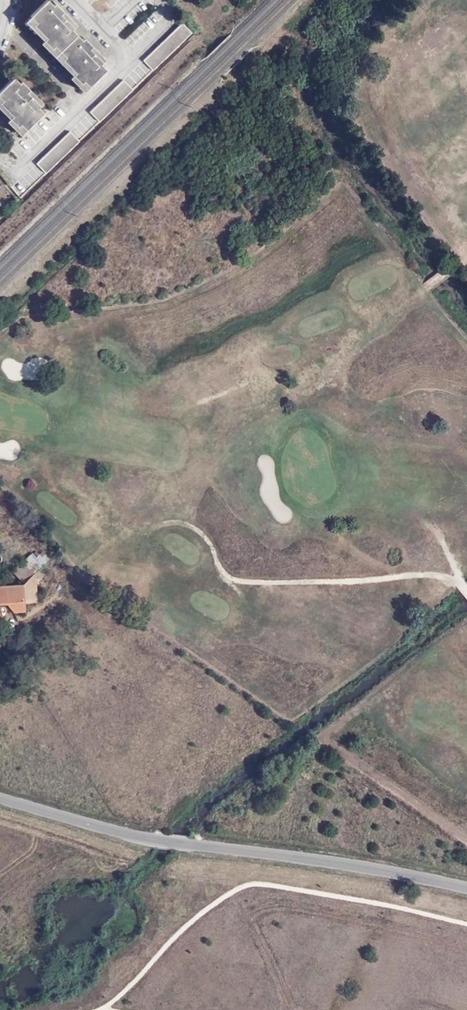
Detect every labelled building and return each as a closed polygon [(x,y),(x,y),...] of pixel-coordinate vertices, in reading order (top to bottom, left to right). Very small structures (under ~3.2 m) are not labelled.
[(68,17),(55,3),(53,5),(48,0),(46,0),(24,22),(43,40),(41,43),(81,83),(84,81),(89,86),(106,69),(100,63),(102,61),(94,53),(97,51),(84,37),(82,39),(71,29),(73,26),(65,19),(68,17)] [(76,24),(68,17),(65,19),(73,26),(76,24)] [(190,34),(185,25),(182,22),(143,59),(153,70),(190,34)] [(105,59),(97,51),(94,53),(102,61),(105,59)] [(0,89),(0,97),(2,99),(0,101),(0,103),(13,117),(11,120),(17,127),(21,124),(25,130),(43,113),(37,106),(39,105),(32,97),(35,94),(21,80),(19,82),(13,76),(0,89)] [(123,79),(90,111),(99,121),(132,90),(123,79)] [(42,102),(35,94),(32,97),(39,105),(42,102)] [(9,118),(6,120),(20,134),(25,130),(21,124),(17,127),(11,120),(13,117),(0,103),(0,109),(9,118)] [(69,130),(36,162),(46,173),(79,141),(69,130)] [(44,564),(37,555),(32,551),(31,553),(12,570),(22,583),(35,571),(44,564)] [(35,571),(22,583),(0,585),(0,606),(1,601),(11,601),(10,609),(23,609),(23,601),(36,600),(35,571)]
